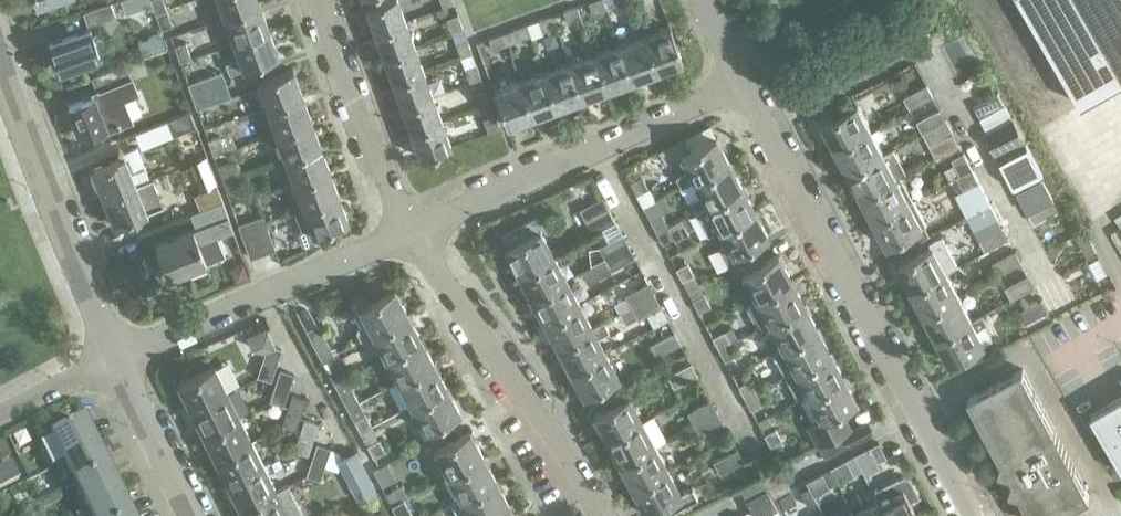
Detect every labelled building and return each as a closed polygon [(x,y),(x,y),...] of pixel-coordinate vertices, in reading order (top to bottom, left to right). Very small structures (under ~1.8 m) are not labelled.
[(125,12),(151,3),(150,0),(121,0),(125,12)] [(156,13),(167,9),(164,0),(152,0),(156,13)] [(261,3),(259,0),(218,0),(224,17),(261,3)] [(407,20),(400,0),(381,0),(365,5),(374,31),(407,20)] [(592,13),(606,7),(604,0),(590,0),(588,1),(592,13)] [(1082,104),(1120,81),(1120,0),(1022,0),(1082,104)] [(116,15),(110,1),(83,11),(87,25),(116,15)] [(261,3),(224,17),(233,42),(270,29),(261,3)] [(567,22),(581,16),(577,5),(563,10),(567,22)] [(156,13),(161,28),(173,25),(167,9),(156,13)] [(451,32),(464,27),(459,13),(446,18),(451,32)] [(538,19),(542,30),(556,25),(552,14),(538,19)] [(383,56),(416,44),(407,20),(374,31),(383,56)] [(531,34),(527,23),(513,28),(517,39),(531,34)] [(644,34),(657,71),(683,61),(670,25),(644,34)] [(100,54),(91,28),(49,42),(58,69),(100,54)] [(233,42),(238,57),(225,62),(229,73),(279,55),(270,29),(233,42)] [(160,32),(138,39),(142,52),(164,44),(160,32)] [(506,44),(502,32),(488,37),(493,49),(506,44)] [(619,43),(632,80),(657,71),(644,34),(619,43)] [(468,38),(455,43),(460,56),(472,52),(468,38)] [(186,41),(175,45),(180,61),(192,57),(186,41)] [(594,52),(607,89),(632,80),(619,43),(594,52)] [(383,56),(393,81),(425,69),(416,44),(383,56)] [(569,62),(583,98),(607,89),(594,52),(569,62)] [(544,71),(558,107),(583,98),(569,62),(544,71)] [(476,63),(464,68),(470,82),(481,77),(476,63)] [(125,78),(119,65),(92,77),(98,89),(125,78)] [(266,107),(303,94),(294,68),(257,81),(266,107)] [(402,106),(434,94),(425,69),(393,81),(402,106)] [(222,70),(188,82),(192,95),(227,83),(222,70)] [(519,80),(533,116),(558,107),(544,71),(519,80)] [(493,89),(507,126),(533,116),(519,80),(493,89)] [(192,95),(197,108),(231,95),(227,83),(192,95)] [(935,95),(928,84),(928,83),(904,96),(911,108),(935,95)] [(491,102),(485,88),(474,92),(479,106),(491,102)] [(1005,104),(999,92),(996,93),(974,105),(981,117),(1003,105),(1005,104)] [(95,96),(94,93),(68,104),(80,136),(105,125),(106,128),(123,122),(112,95),(105,98),(102,93),(95,96)] [(303,94),(266,107),(275,132),(312,119),(303,94)] [(402,106),(411,131),(443,119),(434,94),(402,106)] [(823,121),(836,146),(873,127),(859,102),(823,121)] [(947,119),(941,107),(917,120),(924,132),(947,119)] [(167,120),(173,134),(196,125),(190,110),(167,120)] [(495,114),(484,118),(489,131),(499,127),(495,114)] [(998,154),(1026,140),(1013,116),(986,131),(998,155),(998,154)] [(312,119),(275,132),(284,157),(321,144),(312,119)] [(420,157),(452,145),(443,119),(411,131),(420,157)] [(947,119),(924,132),(930,145),(940,140),(954,132),(947,119)] [(836,146),(849,171),(886,152),(879,138),(884,135),(880,128),(874,130),(873,127),(836,146)] [(940,140),(930,145),(937,156),(960,144),(954,132),(940,140)] [(219,134),(208,138),(213,154),(225,150),(219,134)] [(679,154),(687,169),(676,175),(683,187),(693,182),(730,162),(716,135),(679,154)] [(1045,174),(1026,140),(998,154),(1017,189),(1045,174)] [(293,182),(330,169),(321,144),(284,157),(293,182)] [(886,152),(849,171),(862,196),(899,176),(908,172),(894,147),(886,152)] [(963,152),(952,158),(960,174),(972,168),(963,152)] [(132,172),(125,155),(92,168),(103,196),(151,177),(151,176),(149,177),(145,167),(132,172)] [(228,160),(217,164),(222,180),(234,176),(228,160)] [(697,214),(707,208),(744,188),(730,162),(693,182),(700,195),(690,201),(697,214)] [(330,169),(293,182),(302,207),(339,194),(330,169)] [(630,181),(636,193),(647,187),(641,175),(630,181)] [(862,196),(875,220),(912,201),(904,187),(911,183),(907,175),(900,179),(899,176),(862,196)] [(239,191),(234,176),(222,180),(228,195),(239,191)] [(151,177),(103,196),(114,224),(163,205),(151,177)] [(992,202),(980,181),(956,193),(968,215),(992,202)] [(217,184),(194,194),(200,208),(223,199),(217,184)] [(711,240),(721,234),(758,215),(744,188),(707,208),(697,214),(711,240)] [(295,210),(302,229),(296,232),(302,247),(308,244),(308,245),(320,240),(317,232),(349,220),(339,194),(302,207),(295,210)] [(609,207),(603,196),(579,208),(585,220),(609,207)] [(1053,198),(1029,211),(1035,223),(1059,209),(1054,199),(1053,198)] [(229,216),(223,200),(192,212),(197,226),(155,243),(168,277),(188,269),(189,273),(205,267),(204,263),(225,255),(218,236),(210,238),(205,225),(229,216)] [(889,246),(925,226),(912,201),(875,220),(889,246)] [(650,219),(656,230),(667,224),(661,213),(650,219)] [(156,236),(194,222),(191,215),(154,228),(156,236)] [(263,215),(251,219),(263,253),(275,248),(263,215)] [(758,215),(721,234),(726,242),(719,246),(729,264),(757,249),(754,243),(769,234),(758,215)] [(263,253),(251,219),(238,223),(250,257),(263,253)] [(662,242),(673,236),(667,224),(656,230),(662,242)] [(1004,225),(980,238),(986,250),(1010,237),(1004,225)] [(505,247),(518,272),(554,253),(540,228),(505,247)] [(629,245),(623,233),(599,245),(605,257),(629,245)] [(898,263),(911,288),(948,269),(959,264),(943,234),(930,241),(932,245),(898,263)] [(629,245),(605,257),(606,259),(607,260),(612,269),(635,257),(629,245)] [(757,249),(729,264),(736,278),(743,274),(750,287),(786,268),(778,253),(763,261),(757,249)] [(1023,262),(1016,249),(993,262),(999,274),(1023,262)] [(518,272),(531,297),(567,277),(554,253),(518,272)] [(606,259),(583,271),(589,283),(612,271),(612,269),(607,260),(606,259)] [(676,267),(682,280),(694,273),(688,261),(676,267)] [(240,262),(228,267),(232,275),(243,270),(240,262)] [(786,268),(750,287),(743,291),(757,317),(764,314),(800,294),(786,268)] [(911,288),(924,313),(961,294),(948,269),(911,288)] [(1036,285),(1029,273),(1006,286),(1012,298),(1036,285)] [(531,297),(544,321),(580,302),(567,277),(531,297)] [(655,293),(649,281),(625,294),(631,306),(655,293)] [(395,287),(358,306),(356,307),(355,313),(361,325),(358,326),(357,330),(361,338),(372,332),(408,312),(395,287)] [(655,293),(631,306),(637,318),(661,305),(655,293)] [(704,293),(692,299),(699,311),(710,305),(704,293)] [(778,340),(815,321),(800,294),(764,314),(778,340)] [(924,313),(938,338),(974,318),(961,294),(924,313)] [(1107,302),(1106,303),(1102,297),(1087,306),(1091,311),(1050,335),(1090,404),(1120,386),(1120,326),(1107,302)] [(1049,310),(1042,298),(1019,311),(1025,323),(1049,310)] [(580,302),(544,321),(557,345),(593,326),(580,302)] [(421,337),(408,312),(372,332),(384,356),(421,337)] [(951,363),(988,344),(980,328),(988,322),(983,313),(974,318),(938,338),(951,363)] [(557,345),(570,370),(606,351),(598,336),(610,330),(604,320),(593,326),(557,345)] [(783,371),(829,347),(815,321),(778,340),(769,345),(783,371)] [(318,323),(306,329),(322,359),(334,352),(318,323)] [(681,342),(675,330),(651,343),(657,355),(681,342)] [(712,336),(719,348),(730,341),(724,330),(712,336)] [(434,361),(421,337),(384,356),(397,381),(434,361)] [(719,348),(725,360),(736,353),(730,341),(719,348)] [(271,380),(281,348),(267,343),(265,352),(257,375),(271,380)] [(843,373),(829,347),(783,371),(797,398),(806,393),(843,373)] [(606,351),(570,370),(583,395),(619,375),(606,351)] [(447,386),(434,361),(397,381),(410,405),(447,386)] [(698,374),(691,362),(667,374),(674,386),(698,374)] [(182,391),(191,409),(229,390),(216,364),(178,383),(175,385),(179,392),(182,391)] [(335,382),(346,376),(340,365),(328,371),(335,382)] [(1091,495),(1059,435),(1023,368),(969,396),(1003,458),(1000,469),(1009,472),(1011,471),(1015,478),(1013,479),(1010,489),(1020,492),(1033,515),(1052,515),(1091,495)] [(281,369),(270,400),(283,404),(294,373),(281,369)] [(809,425),(820,445),(843,433),(853,427),(842,408),(857,400),(843,373),(806,393),(820,419),(809,425)] [(335,382),(348,407),(359,401),(346,376),(335,382)] [(750,378),(738,385),(744,396),(756,390),(750,378)] [(410,405),(424,431),(460,411),(447,386),(410,405)] [(195,417),(203,434),(242,415),(229,390),(191,409),(191,410),(188,411),(192,418),(195,417)] [(756,390),(744,396),(751,408),(762,402),(756,390)] [(306,398),(292,393),(281,425),(296,430),(306,398)] [(593,413),(606,438),(642,419),(629,394),(593,413)] [(1120,462),(1120,396),(1092,413),(1120,462)] [(717,411),(711,399),(687,412),(694,423),(717,411)] [(359,401),(348,407),(361,432),(372,425),(359,401)] [(717,411),(694,423),(700,435),(724,423),(717,411)] [(619,463),(655,444),(665,438),(652,414),(642,419),(606,438),(619,463)] [(216,460),(255,441),(242,415),(203,434),(204,435),(201,436),(204,444),(207,443),(216,460)] [(319,422),(304,418),(293,450),(308,454),(319,422)] [(843,433),(849,444),(873,431),(867,420),(853,427),(843,433)] [(86,424),(50,441),(39,446),(52,472),(63,466),(98,449),(86,424)] [(776,427),(764,434),(771,446),(782,439),(776,427)] [(482,455),(468,430),(435,449),(448,474),(482,455)] [(843,433),(820,445),(818,446),(824,457),(849,444),(843,433)] [(367,444),(374,456),(385,451),(379,438),(367,444)] [(229,485),(267,466),(255,441),(216,460),(216,461),(213,462),(217,469),(220,468),(229,485)] [(870,446),(877,460),(886,455),(878,441),(870,446)] [(317,442),(307,475),(320,479),(331,447),(317,442)] [(619,463),(632,487),(668,468),(655,444),(619,463)] [(744,460),(737,448),(713,460),(720,472),(744,460)] [(98,449),(63,466),(75,490),(110,473),(98,449)] [(342,457),(364,498),(376,491),(355,450),(342,457)] [(862,469),(854,454),(846,459),(854,474),(862,469)] [(482,455),(448,474),(461,498),(496,479),(482,455)] [(387,461),(373,468),(382,486),(396,479),(387,461)] [(18,481),(11,466),(0,471),(0,490),(18,481)] [(241,511),(280,492),(290,487),(288,482),(278,487),(267,466),(229,485),(229,486),(226,487),(230,495),(233,493),(241,511)] [(785,477),(780,467),(762,475),(767,486),(785,477)] [(838,481),(830,467),(821,471),(829,486),(838,481)] [(668,468),(632,487),(646,513),(659,506),(664,515),(698,497),(692,486),(681,492),(668,468)] [(110,473),(75,490),(86,514),(122,497),(110,473)] [(917,515),(918,515),(910,500),(919,495),(909,476),(902,474),(872,490),(877,499),(886,515),(917,515)] [(763,488),(758,477),(740,486),(745,496),(763,488)] [(772,497),(790,487),(785,477),(766,487),(772,497)] [(458,515),(485,515),(509,503),(496,479),(461,498),(452,504),(458,515)] [(403,482),(391,488),(398,500),(409,494),(403,482)] [(809,485),(801,490),(808,505),(817,500),(809,485)] [(303,513),(290,487),(280,492),(241,511),(239,513),(240,515),(296,515),(303,513)] [(751,508),(754,515),(762,515),(777,509),(766,488),(746,498),(751,508)] [(86,514),(83,515),(131,515),(122,497),(86,514)] [(398,515),(413,515),(403,498),(392,504),(398,515)] [(856,515),(886,515),(877,499),(854,512),(856,515)] [(509,503),(485,515),(516,515),(509,503)]
